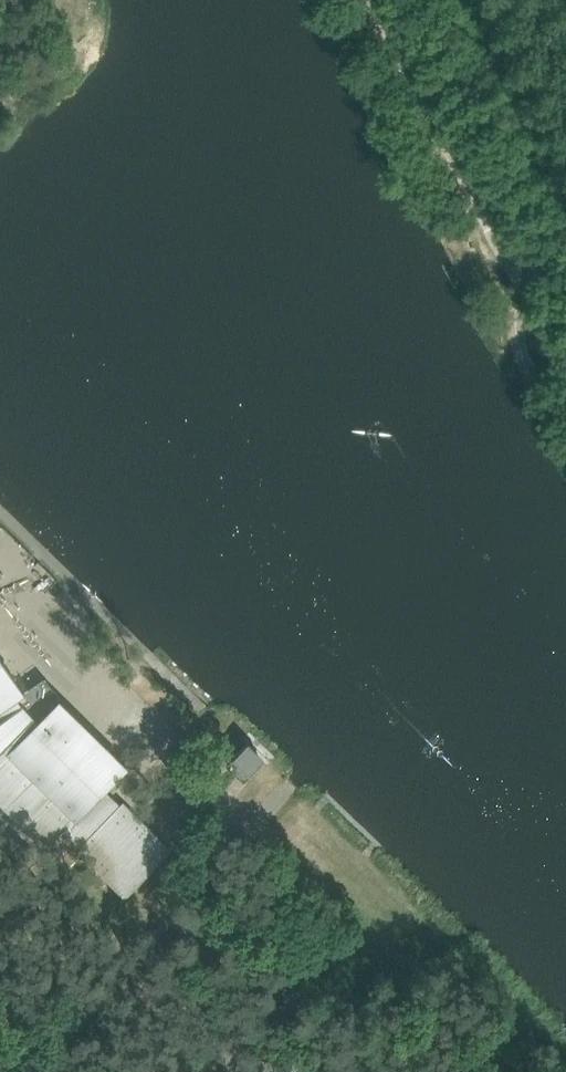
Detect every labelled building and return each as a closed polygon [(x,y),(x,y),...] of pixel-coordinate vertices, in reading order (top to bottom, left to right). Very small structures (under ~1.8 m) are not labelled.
[(45,846),(64,827),(81,844),(78,848),(127,895),(172,849),(123,801),(120,804),(103,788),(121,769),(56,705),(45,716),(25,692),(0,656),(0,802),(45,846)] [(244,779),(262,762),(244,745),(227,762),(244,779)]
